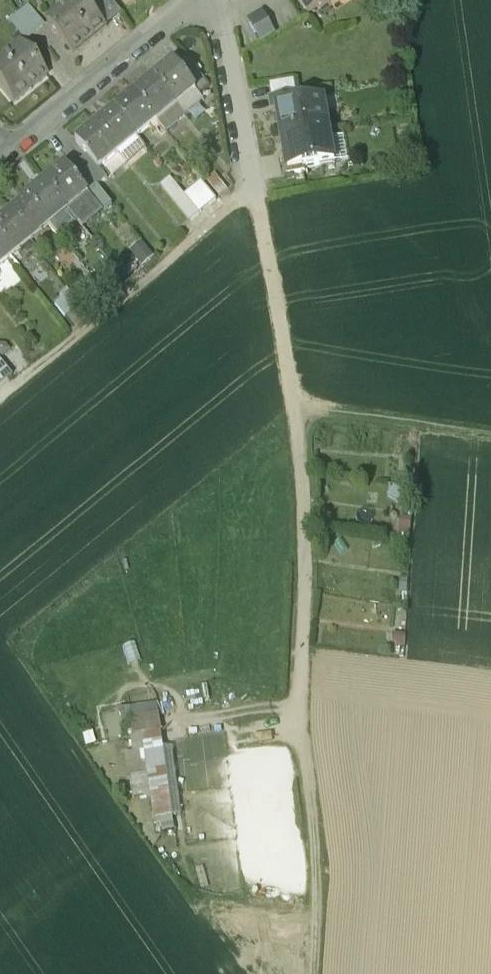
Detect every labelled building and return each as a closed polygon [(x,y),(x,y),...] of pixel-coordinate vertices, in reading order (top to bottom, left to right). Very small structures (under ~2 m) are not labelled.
[(84,0),(73,0),(48,21),(74,53),(106,27),(104,25),(88,5),(84,0)] [(88,5),(104,25),(120,13),(110,0),(95,0),(88,5)] [(308,15),(333,0),(299,0),(308,15)] [(19,15),(34,34),(44,26),(28,7),(19,15)] [(261,14),(249,21),(261,41),(273,34),(261,14)] [(24,42),(34,34),(19,15),(9,23),(24,42)] [(19,43),(0,59),(0,87),(13,103),(46,76),(19,43)] [(178,68),(194,87),(204,79),(188,60),(178,68)] [(178,68),(174,63),(154,80),(176,107),(197,90),(194,87),(178,68)] [(157,123),(176,107),(154,80),(135,95),(157,123)] [(176,107),(187,119),(207,103),(197,90),(176,107)] [(277,110),(276,109),(300,105),(298,93),(270,98),(272,111),(277,110)] [(138,139),(157,123),(135,95),(115,111),(138,139)] [(281,137),(328,129),(324,101),(300,105),(276,109),(277,110),(281,137)] [(176,107),(157,123),(167,135),(187,119),(176,107)] [(118,154),(138,139),(115,111),(96,127),(118,154)] [(99,171),(118,154),(96,127),(76,143),(89,158),(99,171)] [(335,164),(328,129),(281,137),(286,163),(287,172),(305,169),(335,164)] [(138,139),(118,154),(129,167),(148,151),(138,139)] [(80,166),(97,186),(106,179),(99,171),(89,158),(80,166)] [(305,173),(305,169),(287,172),(286,163),(279,164),(281,178),(305,173)] [(70,173),(87,194),(97,186),(80,166),(70,173)] [(70,173),(66,168),(47,184),(68,210),(87,194),(70,173)] [(207,182),(220,198),(228,192),(214,175),(207,182)] [(190,222),(200,214),(185,196),(170,178),(161,186),(190,222)] [(185,196),(200,214),(216,201),(201,183),(185,196)] [(49,226),(68,210),(47,184),(27,200),(49,226)] [(97,186),(87,194),(106,217),(115,209),(97,186)] [(68,210),(79,223),(87,233),(106,217),(87,194),(68,210)] [(29,242),(49,226),(27,200),(8,216),(29,242)] [(68,210),(49,226),(61,241),(71,232),(69,229),(74,225),(74,224),(79,223),(68,210)] [(29,242),(8,216),(0,222),(0,246),(10,257),(29,242)] [(131,252),(145,268),(156,259),(143,243),(131,252)] [(10,257),(0,246),(0,265),(10,257)] [(59,297),(62,301),(55,307),(65,320),(82,306),(69,289),(59,297)] [(0,363),(0,386),(12,377),(0,363)] [(131,718),(158,714),(155,696),(145,697),(143,695),(128,697),(131,718)] [(142,735),(161,732),(158,714),(131,718),(133,736),(142,735)] [(161,732),(142,735),(155,819),(174,817),(161,732)]
